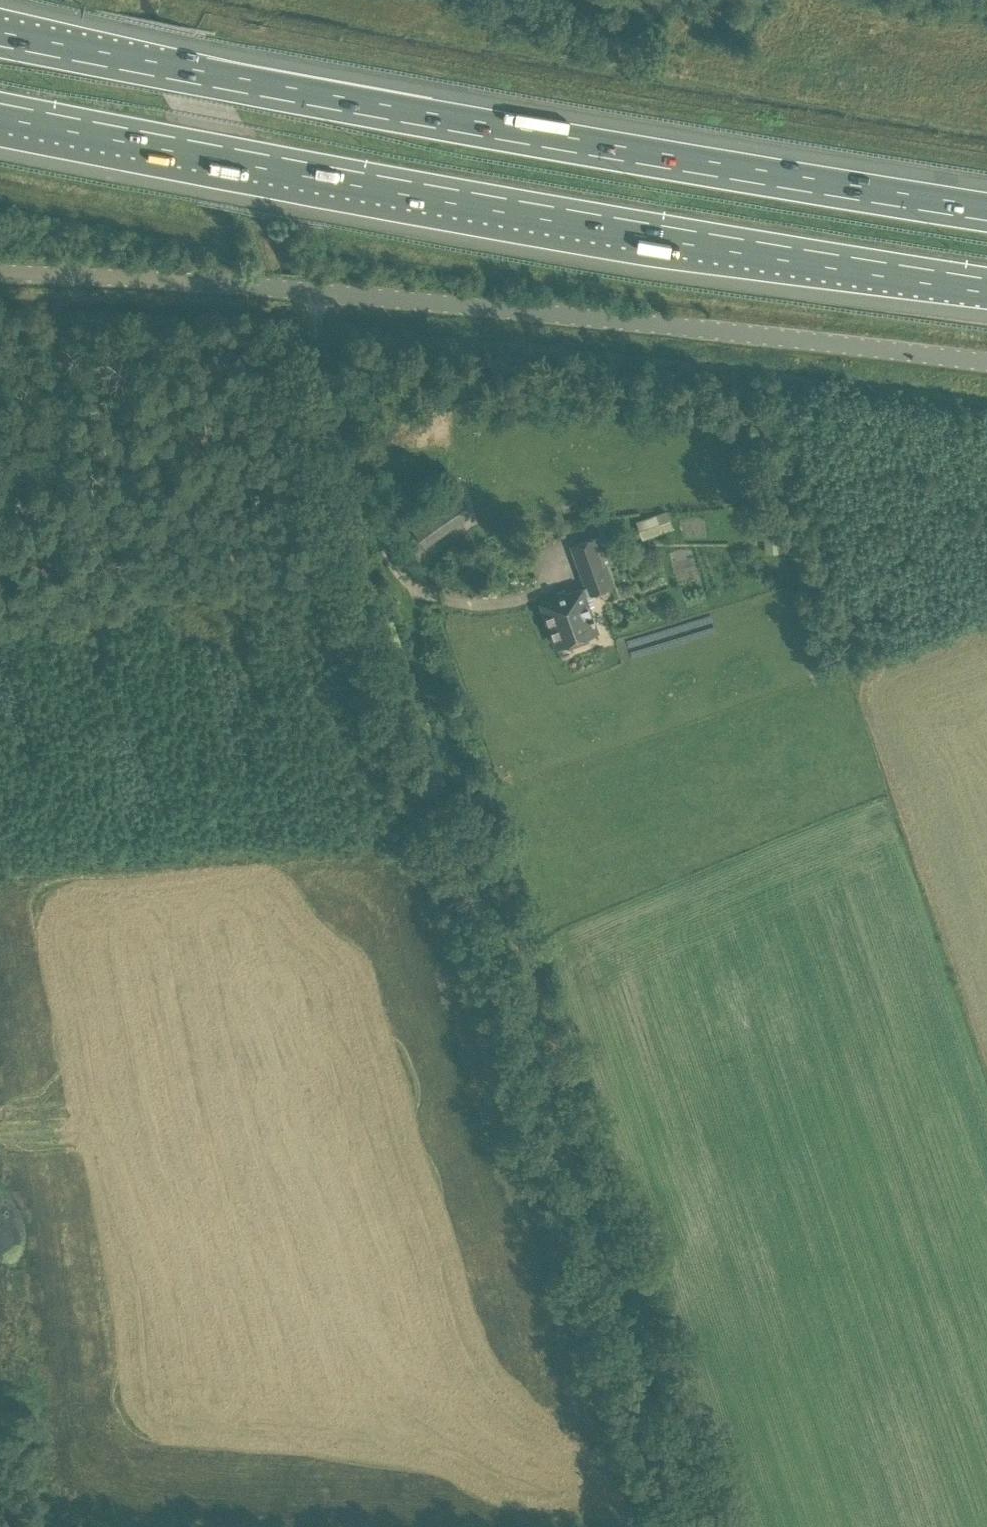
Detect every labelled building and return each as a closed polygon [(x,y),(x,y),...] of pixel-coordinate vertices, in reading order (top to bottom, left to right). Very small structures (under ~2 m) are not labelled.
[(465,517),(451,496),(409,524),(424,545),(465,517)] [(641,536),(663,529),(657,510),(635,518),(641,536)] [(766,551),(779,550),(776,524),(764,525),(766,551)] [(583,594),(610,585),(594,539),(571,547),(585,589),(581,590),(541,603),(555,643),(595,629),(583,594)] [(839,655),(829,659),(833,670),(843,667),(839,655)]
